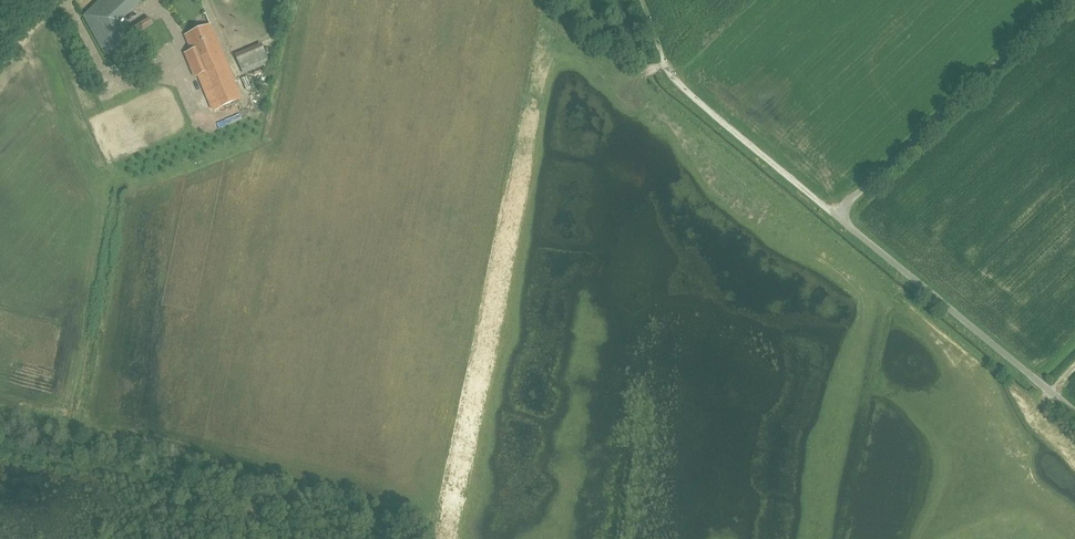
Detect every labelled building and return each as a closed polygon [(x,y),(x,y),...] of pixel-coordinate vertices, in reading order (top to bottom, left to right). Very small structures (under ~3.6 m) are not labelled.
[(135,0),(100,0),(84,15),(105,54),(127,42),(115,20),(135,0)] [(211,24),(186,35),(194,53),(187,57),(195,75),(198,74),(213,109),(242,97),(211,24)] [(269,61),(263,46),(238,57),(244,71),(269,61)] [(160,61),(171,54),(167,48),(156,54),(160,61)]
